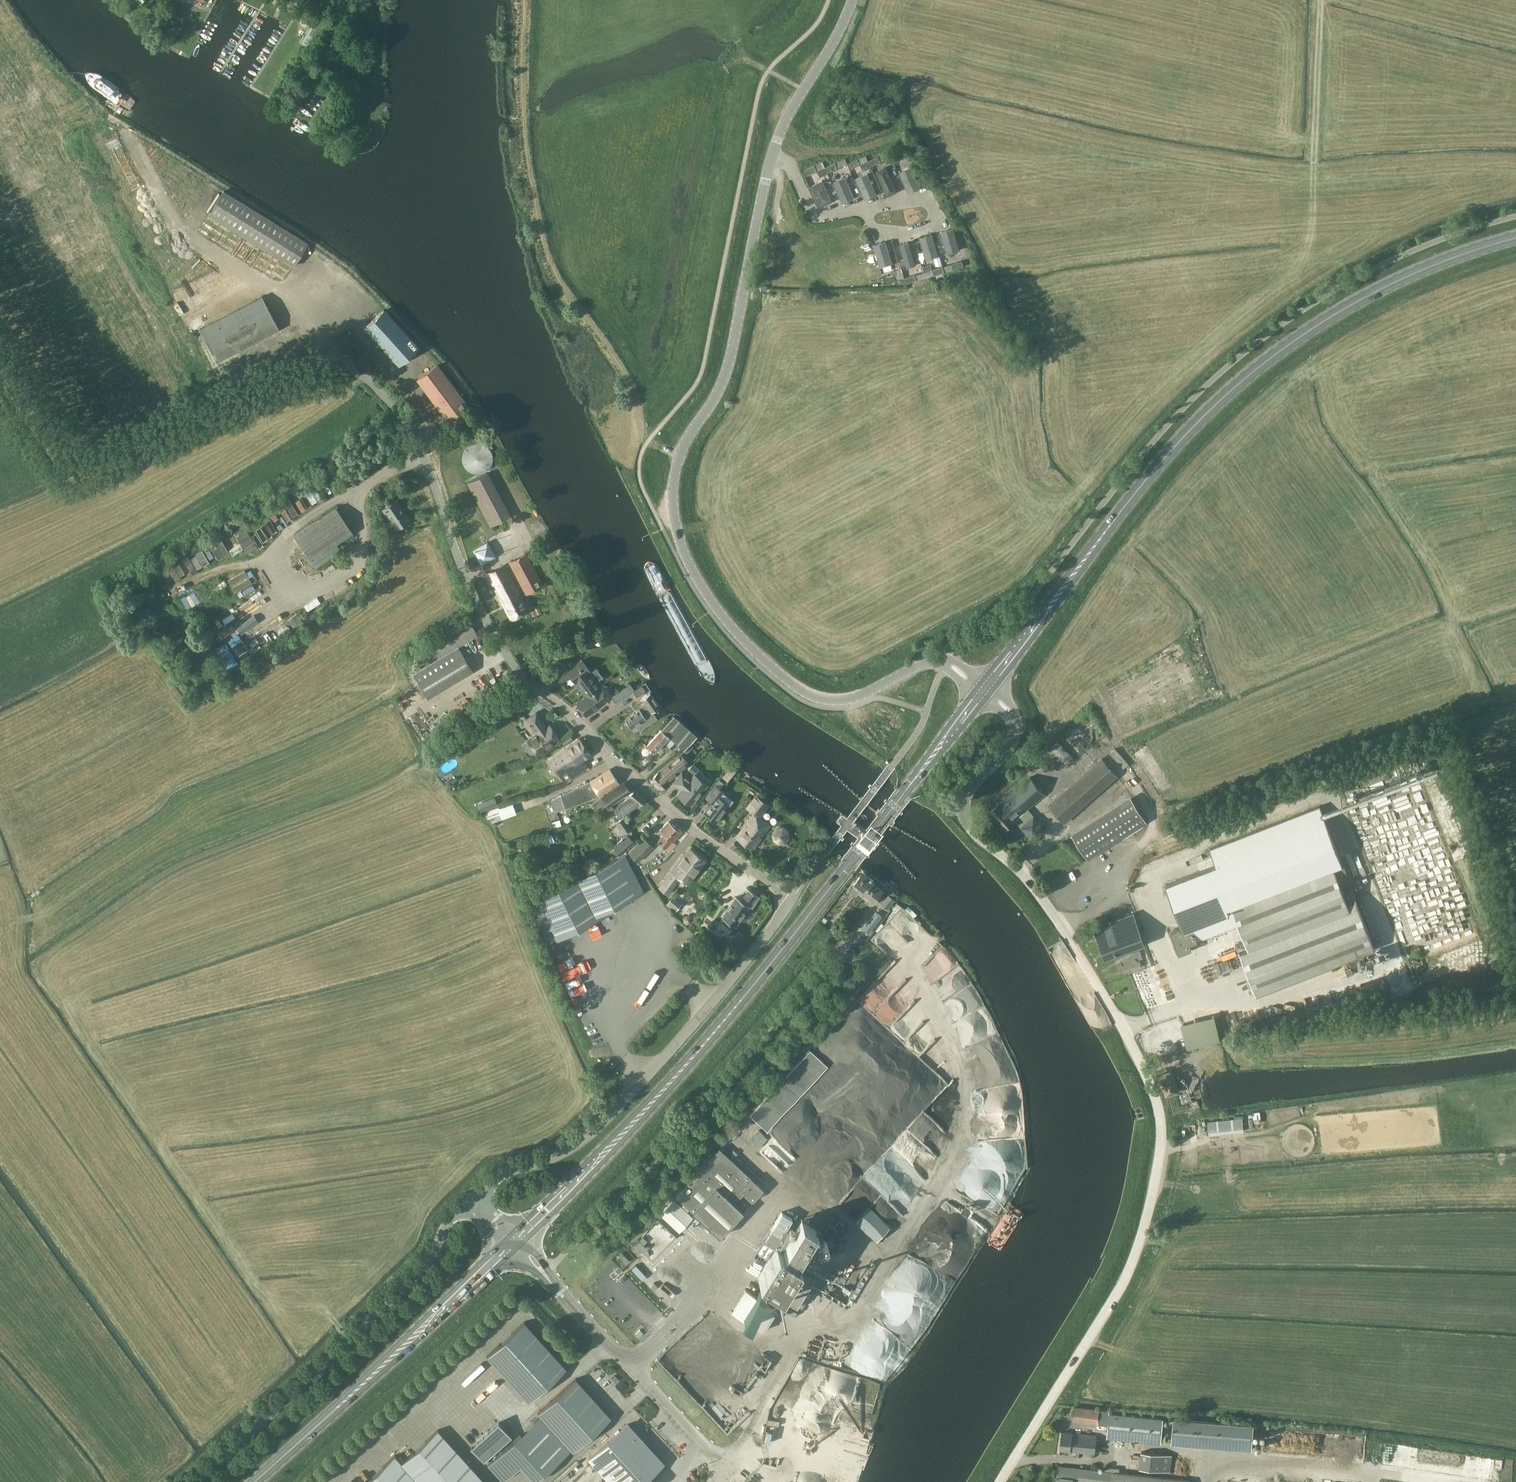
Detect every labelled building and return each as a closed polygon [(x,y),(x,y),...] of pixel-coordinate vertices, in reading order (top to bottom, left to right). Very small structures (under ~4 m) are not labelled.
[(903,159),(900,153),(890,158),(893,163),(903,159)] [(871,166),(880,162),(878,157),(869,161),(871,166)] [(845,159),(835,163),(837,168),(847,164),(845,159)] [(850,169),(860,165),(857,159),(847,164),(850,169)] [(827,173),(837,168),(835,163),(825,167),(827,173)] [(806,175),(817,171),(814,166),(804,170),(806,175)] [(885,168),(876,171),(887,195),(895,192),(889,177),(885,168)] [(910,168),(899,173),(908,193),(919,188),(910,168)] [(867,174),(856,179),(865,199),(876,194),(867,174)] [(844,177),(833,182),(842,203),(853,198),(849,187),(844,177)] [(822,181),(811,186),(820,206),(831,201),(826,189),(822,181)] [(211,215),(295,265),(307,245),(223,195),(211,215)] [(952,229),(940,232),(947,253),(958,250),(952,229)] [(931,235),(920,238),(926,260),(932,258),(938,256),(931,235)] [(885,242),(873,245),(880,267),(891,263),(885,242)] [(901,245),(907,268),(916,265),(909,242),(901,245)] [(963,267),(962,261),(951,264),(953,270),(963,267)] [(946,272),(944,266),(934,269),(935,275),(945,272),(946,272)] [(885,283),(895,280),(894,274),(883,278),(885,283)] [(916,280),(915,275),(904,278),(906,283),(916,280)] [(262,296),(200,328),(216,361),(278,328),(262,296)] [(383,310),(366,326),(399,364),(417,347),(383,310)] [(452,426),(471,411),(437,365),(417,380),(452,426)] [(487,472),(467,482),(490,526),(509,516),(487,472)] [(396,500),(382,509),(396,529),(409,520),(396,500)] [(335,507),(294,535),(315,567),(340,550),(335,543),(352,532),(335,507)] [(481,564),(496,556),(487,541),(473,549),(481,564)] [(525,553),(509,562),(525,594),(542,585),(525,553)] [(487,574),(510,619),(527,610),(503,565),(487,574)] [(426,666),(413,674),(427,698),(472,671),(457,647),(477,635),(466,618),(415,649),(426,666)] [(590,672),(584,664),(581,659),(572,666),(571,665),(555,676),(560,683),(570,676),(575,683),(576,682),(586,695),(600,685),(602,684),(599,679),(602,677),(596,668),(590,672)] [(615,703),(632,691),(634,689),(630,684),(628,685),(614,695),(611,697),(615,703)] [(600,685),(586,695),(576,703),(586,717),(595,710),(594,709),(609,698),(600,685)] [(642,685),(632,691),(636,697),(645,690),(642,685)] [(651,711),(658,706),(649,693),(641,698),(646,706),(640,710),(639,709),(624,720),(630,728),(637,723),(641,729),(656,718),(651,711)] [(536,714),(529,719),(539,732),(529,740),(530,742),(527,743),(534,752),(537,751),(538,752),(558,737),(549,725),(545,728),(543,725),(544,724),(536,714)] [(507,721),(503,716),(489,726),(492,731),(507,721)] [(673,716),(660,730),(646,746),(653,752),(662,742),(668,747),(673,741),(683,750),(690,743),(696,737),(673,716)] [(590,755),(579,739),(548,761),(560,777),(567,772),(571,778),(587,766),(582,760),(590,755)] [(455,749),(460,755),(471,746),(466,740),(455,749)] [(1057,741),(1052,746),(1067,762),(1072,758),(1057,741)] [(690,743),(683,750),(686,753),(693,746),(690,743)] [(658,772),(650,780),(659,790),(673,776),(688,764),(681,756),(666,768),(660,774),(658,772)] [(1117,776),(1102,758),(1049,805),(1064,822),(1117,776)] [(722,776),(727,781),(735,772),(730,767),(722,776)] [(603,801),(602,798),(600,795),(618,783),(609,770),(590,781),(551,800),(555,812),(584,802),(588,800),(591,806),(603,801)] [(690,780),(681,773),(673,783),(681,790),(677,795),(690,805),(706,786),(694,775),(690,780)] [(999,803),(989,811),(1005,829),(1014,821),(1014,820),(1044,794),(1030,777),(999,803)] [(602,798),(603,801),(606,805),(615,800),(628,790),(623,784),(602,798)] [(728,805),(719,798),(723,792),(714,785),(704,798),(710,802),(702,813),(715,822),(728,805)] [(634,790),(628,796),(629,797),(613,808),(621,819),(615,823),(625,836),(613,846),(620,855),(635,843),(628,834),(630,833),(627,830),(631,828),(622,816),(638,805),(644,799),(634,790)] [(768,806),(755,796),(746,808),(753,813),(735,837),(751,849),(769,826),(759,818),(768,806)] [(860,799),(868,805),(870,802),(862,796),(860,799)] [(1131,799),(1072,836),(1087,860),(1146,822),(1131,799)] [(1181,927),(1170,931),(1178,954),(1191,949),(1189,944),(1238,925),(1247,949),(1240,952),(1256,994),(1375,949),(1348,881),(1340,884),(1334,868),(1342,865),(1319,806),(1209,849),(1215,866),(1165,885),(1181,927)] [(879,808),(875,813),(892,826),(896,821),(879,808)] [(1020,827),(1031,840),(1044,829),(1033,816),(1020,827)] [(672,841),(681,831),(668,821),(663,827),(659,831),(663,834),(657,841),(669,852),(676,845),(672,841)] [(856,823),(851,829),(857,834),(862,828),(856,823)] [(783,826),(775,827),(771,833),(772,840),(778,844),(786,843),(790,837),(789,830),(783,826)] [(814,831),(812,833),(819,840),(821,837),(814,831)] [(643,837),(628,852),(637,861),(652,847),(643,837)] [(680,862),(679,861),(659,887),(668,894),(674,885),(669,882),(675,875),(679,878),(680,876),(686,881),(691,875),(692,876),(705,860),(690,848),(680,862)] [(616,859),(536,900),(557,941),(608,915),(606,911),(635,897),(616,859)] [(853,885),(864,893),(873,880),(863,872),(853,885)] [(875,878),(873,880),(864,893),(862,895),(873,903),(886,886),(875,878)] [(735,896),(721,917),(734,926),(748,905),(751,908),(759,896),(748,889),(740,900),(735,896)] [(895,900),(889,895),(882,904),(889,909),(895,900)] [(864,928),(869,932),(882,917),(876,912),(864,928)] [(1097,931),(1096,931),(1105,955),(1106,955),(1106,956),(1143,942),(1132,915),(1112,923),(1110,924),(1110,926),(1105,928),(1105,926),(1097,929),(1098,929),(1096,930),(1097,931)] [(832,931),(838,935),(840,933),(842,930),(836,925),(832,931)] [(741,942),(736,938),(731,944),(736,949),(741,942)] [(1213,964),(1217,975),(1223,973),(1218,962),(1213,964)] [(810,1050),(750,1114),(789,1150),(849,1086),(810,1050)] [(1178,1091),(1173,1076),(1160,1080),(1162,1088),(1164,1087),(1166,1095),(1178,1091)] [(719,1147),(674,1195),(719,1236),(763,1189),(719,1147)] [(693,1217),(674,1199),(660,1214),(679,1232),(693,1217)] [(782,1290),(775,1304),(785,1311),(790,1301),(798,1307),(838,1235),(816,1223),(819,1216),(805,1207),(800,1215),(784,1205),(764,1239),(774,1245),(757,1276),(782,1290)] [(639,1240),(636,1244),(645,1252),(648,1249),(650,1247),(648,1245),(646,1247),(639,1240)] [(622,1253),(618,1256),(625,1263),(628,1260),(622,1253)] [(523,1325),(486,1360),(529,1405),(566,1371),(523,1325)] [(576,1381),(539,1416),(575,1454),(612,1419),(576,1381)] [(1100,1410),(1075,1407),(1073,1421),(1098,1423),(1100,1410)] [(1109,1425),(1107,1437),(1161,1443),(1164,1420),(1110,1414),(1110,1411),(1100,1410),(1098,1423),(1109,1425)] [(1164,1418),(1164,1420),(1161,1443),(1204,1447),(1207,1423),(1164,1418)] [(1237,1426),(1207,1423),(1204,1447),(1234,1450),(1237,1426)] [(629,1425),(592,1460),(612,1481),(643,1481),(664,1463),(629,1425)] [(512,1439),(500,1426),(473,1451),(485,1464),(512,1439)] [(438,1429),(401,1462),(395,1455),(365,1481),(485,1481),(438,1429)] [(1097,1436),(1062,1432),(1061,1450),(1095,1454),(1097,1436)] [(1172,1455),(1141,1452),(1139,1469),(1171,1472),(1172,1455)] [(1113,1472),(1058,1466),(1057,1481),(1191,1481),(1113,1472)]
